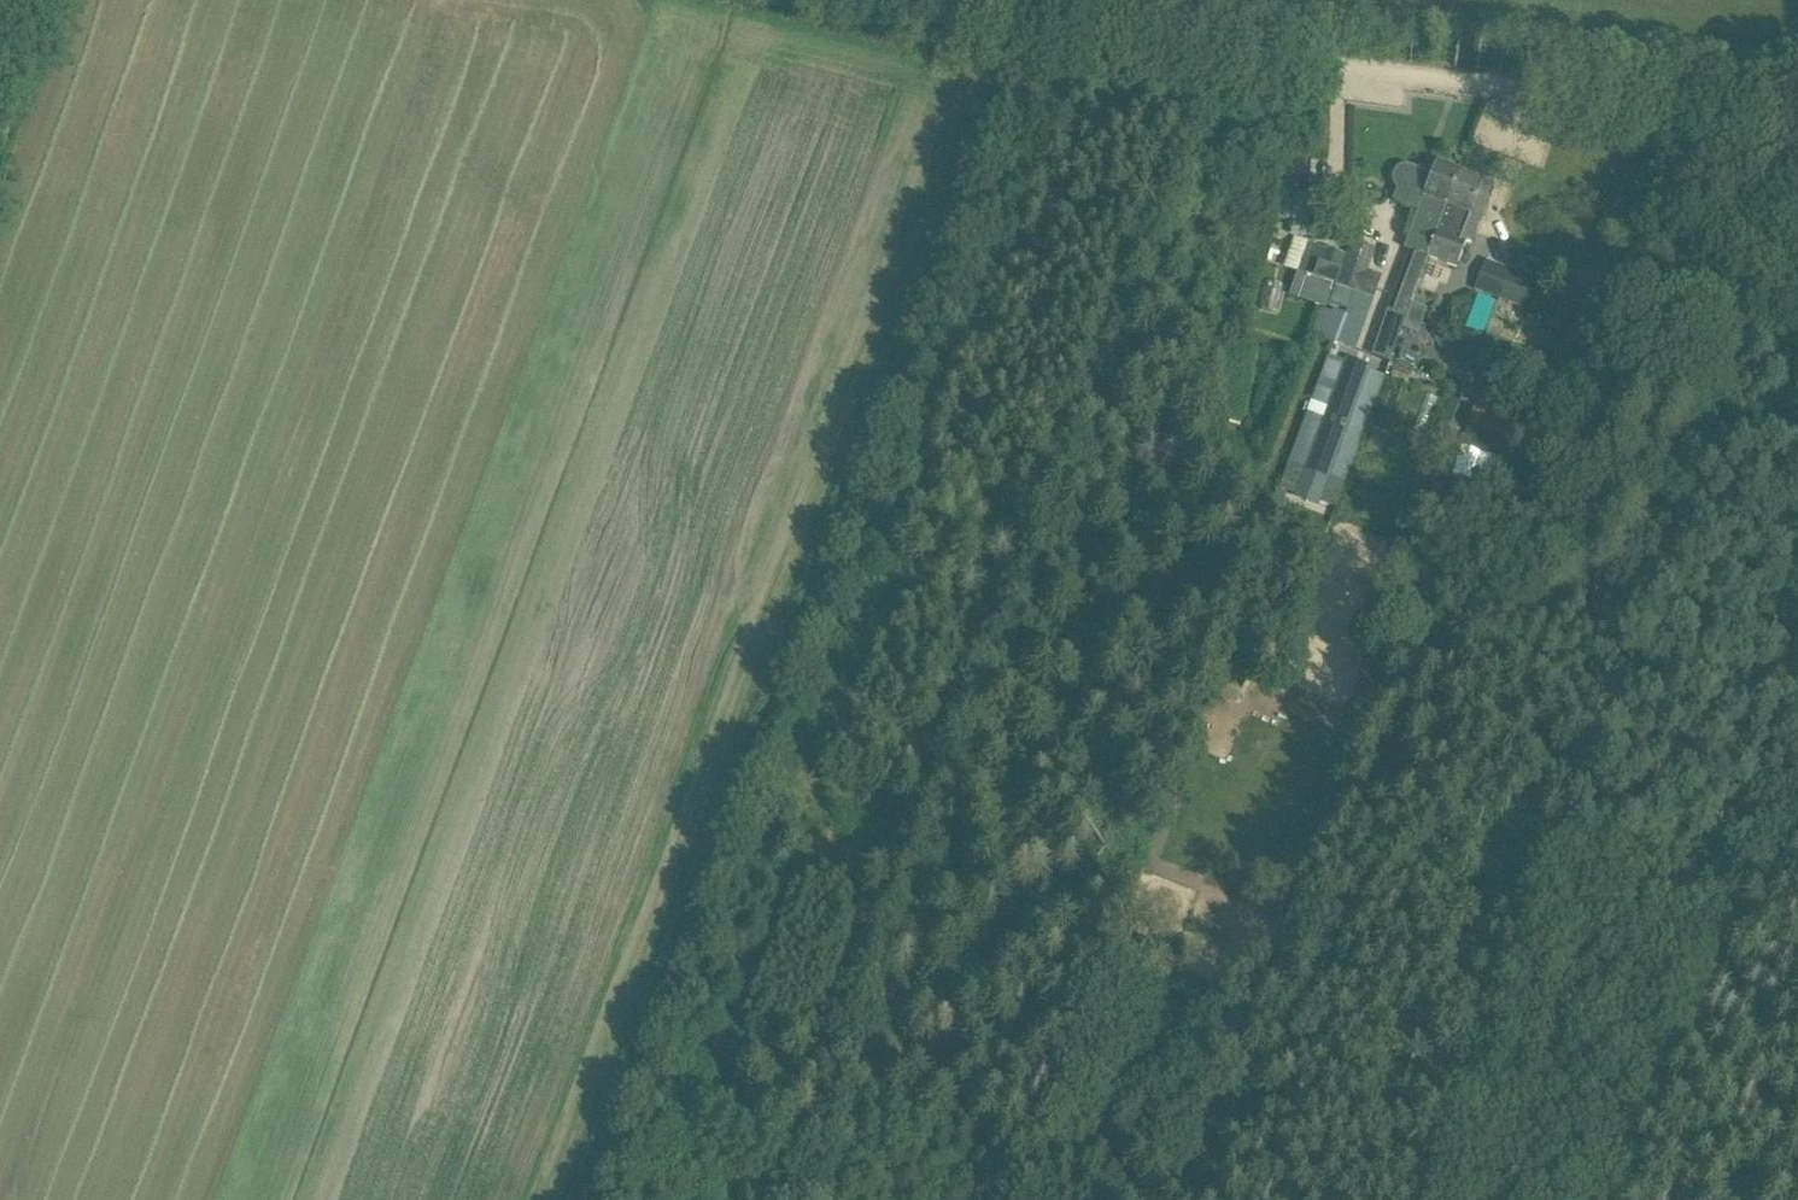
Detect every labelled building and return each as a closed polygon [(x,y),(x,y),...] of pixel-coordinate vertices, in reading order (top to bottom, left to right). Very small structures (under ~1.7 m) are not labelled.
[(1417,213),(1404,251),(1408,253),(1424,259),(1434,232),(1438,234),(1448,209),(1461,174),(1438,165),(1435,174),(1421,168),(1417,171),(1407,167),(1401,168),(1395,172),(1393,179),(1393,185),(1397,190),(1392,203),(1417,213)] [(1424,259),(1427,260),(1456,270),(1466,243),(1469,244),(1478,221),(1491,186),(1461,174),(1448,209),(1438,234),(1434,232),(1424,259)] [(1297,274),(1289,296),(1324,309),(1333,287),(1373,302),(1381,277),(1368,272),(1375,250),(1349,242),(1345,256),(1308,243),(1296,274),(1297,274)] [(1386,311),(1388,312),(1373,354),(1392,362),(1427,260),(1424,259),(1408,253),(1386,311)] [(1523,311),(1534,280),(1484,262),(1473,292),(1523,311)] [(1464,331),(1463,331),(1451,362),(1474,371),(1486,339),(1485,339),(1498,304),(1478,297),(1464,331)] [(1319,477),(1314,491),(1328,496),(1321,516),(1333,520),(1384,377),(1330,358),(1291,466),(1297,468),(1290,487),(1307,494),(1314,475),(1319,477)] [(1466,436),(1508,451),(1522,413),(1480,398),(1466,436)]
